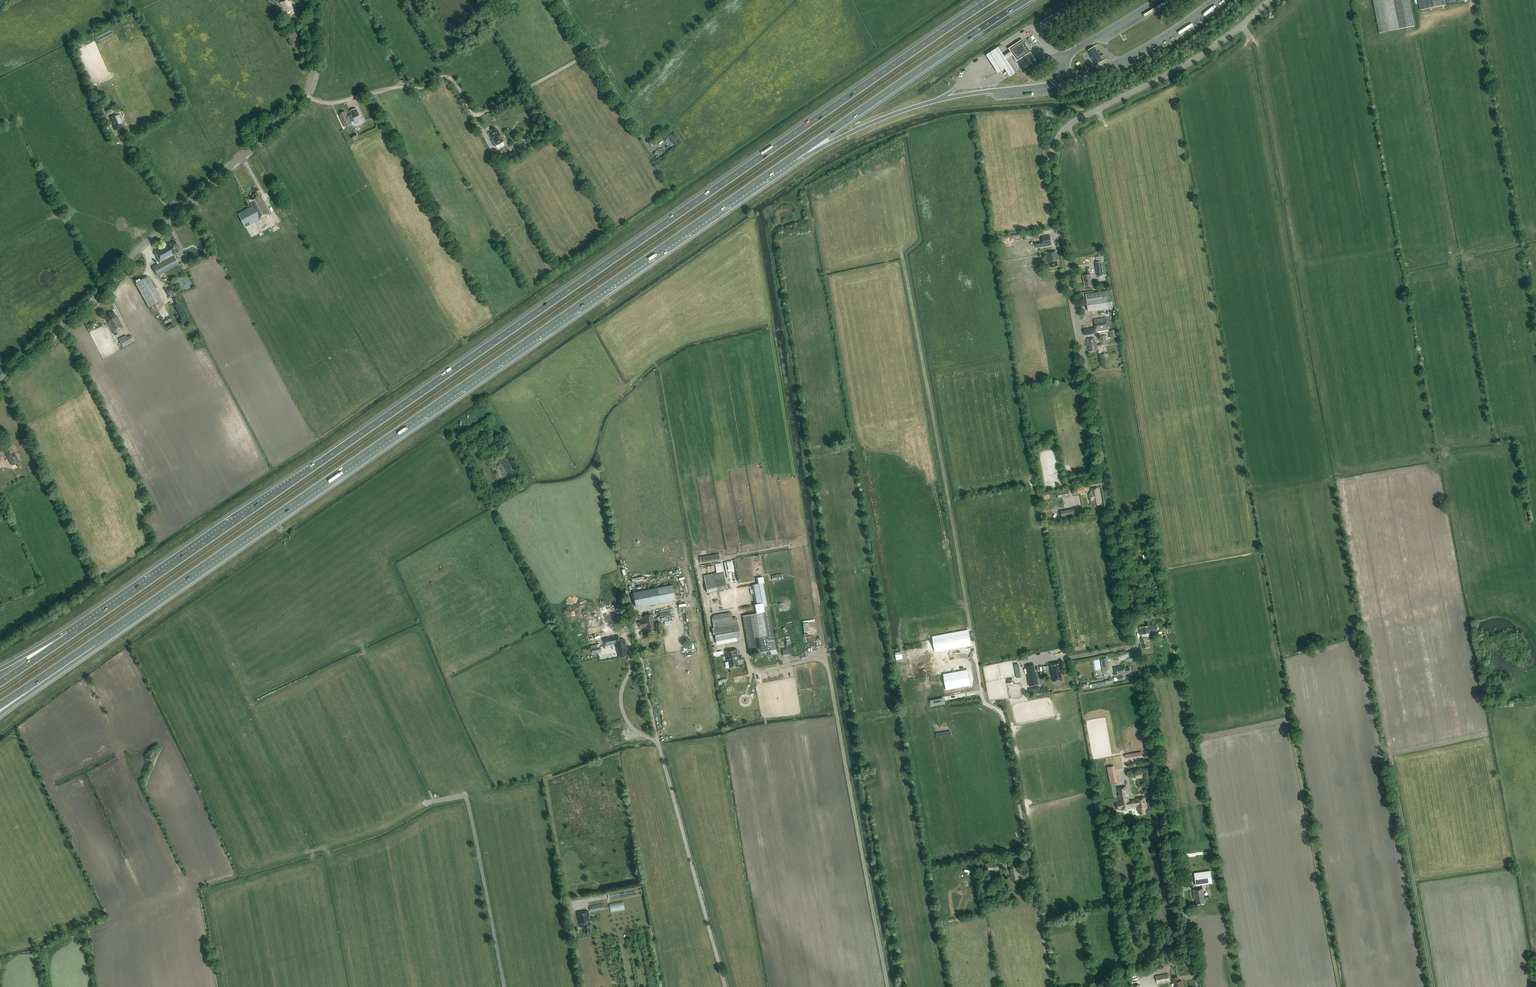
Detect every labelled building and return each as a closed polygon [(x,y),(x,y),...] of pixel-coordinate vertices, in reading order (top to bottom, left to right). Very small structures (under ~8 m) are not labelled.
[(295,13),(293,8),(293,7),(289,0),(286,0),(280,3),(285,13),(286,12),(287,15),(290,13),(291,15),(295,13)] [(1410,0),(1373,0),(1379,33),(1415,26),(1410,0)] [(1420,10),(1446,6),(1445,0),(1419,0),(1420,10)] [(1118,30),(1106,37),(1108,40),(1120,33),(1118,30)] [(1014,58),(1017,61),(1030,52),(1022,40),(1008,49),(1011,53),(1014,58)] [(1094,47),(1087,51),(1091,58),(1095,66),(1103,62),(1099,54),(1094,47)] [(998,48),(986,56),(999,75),(1005,71),(1008,76),(1014,73),(1007,62),(1014,58),(1011,53),(1004,58),(998,48)] [(1151,49),(1138,56),(1140,59),(1152,52),(1151,49)] [(1127,63),(1121,65),(1120,63),(1113,66),(1115,71),(1128,65),(1127,63)] [(104,120),(108,118),(107,115),(108,115),(106,110),(105,110),(104,108),(99,110),(104,120)] [(351,122),(354,121),(355,122),(361,119),(360,116),(357,109),(350,111),(352,115),(347,117),(345,112),(340,114),(341,115),(340,115),(345,127),(351,124),(351,122)] [(115,130),(121,128),(119,124),(116,116),(110,118),(115,130)] [(490,137),(495,145),(495,146),(496,146),(497,147),(498,148),(500,148),(503,146),(504,145),(504,144),(503,142),(504,141),(497,129),(496,130),(496,129),(495,130),(494,128),(491,129),(492,131),(488,133),(490,137)] [(674,145),(677,142),(671,135),(668,138),(674,145)] [(524,142),(515,147),(520,154),(531,148),(528,142),(525,144),(524,142)] [(238,214),(245,227),(270,214),(261,197),(260,198),(258,193),(254,195),(255,197),(249,200),(251,204),(250,205),(251,207),(238,214)] [(1036,245),(1037,248),(1052,246),(1050,236),(1042,237),(1043,243),(1036,245)] [(176,266),(178,264),(177,261),(173,255),(178,252),(175,246),(177,245),(175,241),(170,244),(169,243),(154,252),(160,263),(152,267),(158,276),(165,272),(176,266)] [(1045,253),(1047,262),(1047,263),(1048,262),(1049,268),(1058,266),(1057,260),(1059,260),(1057,251),(1045,253)] [(1104,261),(1096,263),(1098,277),(1107,276),(1104,261)] [(1085,286),(1092,285),(1091,274),(1083,276),(1084,283),(1085,286)] [(148,276),(135,283),(149,308),(162,300),(148,276)] [(1086,294),(1088,312),(1114,308),(1111,290),(1086,294)] [(113,333),(123,328),(117,316),(116,316),(113,311),(105,315),(108,322),(107,322),(113,333)] [(1113,320),(1107,321),(1107,320),(1106,318),(1094,320),(1095,328),(1084,329),(1085,335),(1096,333),(1109,331),(1109,328),(1110,328),(1110,329),(1114,328),(1113,320)] [(123,347),(134,341),(131,336),(127,338),(126,335),(119,339),(123,347)] [(1089,352),(1098,350),(1097,343),(1095,343),(1094,338),(1086,339),(1087,345),(1089,345),(1089,352)] [(19,462),(11,446),(4,449),(12,466),(19,462)] [(1091,501),(1095,500),(1095,505),(1100,504),(1099,502),(1101,502),(1099,487),(1091,488),(1091,491),(1090,494),(1088,494),(1089,501),(1090,500),(1091,501)] [(1057,491),(1058,498),(1069,496),(1068,489),(1057,491)] [(1078,508),(1061,511),(1062,520),(1079,517),(1078,508)] [(723,571),(704,576),(708,593),(727,589),(723,571)] [(764,612),(743,616),(750,655),(776,650),(770,611),(764,581),(759,582),(764,612)] [(675,600),(672,585),(633,592),(636,607),(675,600)] [(675,612),(674,608),(659,611),(661,616),(675,612)] [(712,618),(716,641),(741,637),(737,618),(732,619),(731,612),(714,615),(712,618)] [(643,619),(638,620),(640,629),(646,628),(647,632),(655,630),(654,626),(655,626),(653,615),(649,615),(648,613),(645,614),(645,616),(642,617),(643,619)] [(1147,641),(1147,637),(1149,637),(1149,633),(1148,626),(1139,628),(1140,635),(1142,635),(1142,638),(1141,638),(1142,643),(1143,643),(1144,648),(1150,647),(1149,640),(1147,641)] [(934,639),(937,654),(972,646),(969,632),(969,633),(934,640),(934,639)] [(620,658),(627,657),(626,651),(627,651),(625,639),(619,640),(618,635),(604,638),(605,646),(616,644),(618,654),(619,653),(620,658)] [(737,660),(738,660),(736,648),(724,651),(726,662),(728,662),(729,668),(738,666),(737,660)] [(1101,659),(1103,672),(1109,670),(1108,660),(1117,659),(1116,654),(1106,656),(1106,658),(1101,659)] [(938,659),(914,664),(916,672),(939,667),(941,673),(940,665),(947,664),(946,656),(938,658),(938,659)] [(1054,682),(1063,680),(1061,674),(1063,674),(1060,661),(1049,663),(1052,676),(1054,682)] [(1036,672),(1034,665),(1026,667),(1029,686),(1039,685),(1037,672),(1036,672)] [(1123,680),(1122,675),(1125,674),(1125,675),(1130,674),(1129,672),(1131,672),(1130,668),(1126,669),(1126,666),(1115,668),(1116,676),(1118,676),(1119,681),(1123,680)] [(972,685),(969,670),(945,675),(948,690),(948,688),(971,684),(972,685)] [(1115,771),(1108,772),(1110,783),(1117,782),(1115,771)] [(1137,807),(1138,810),(1139,810),(1140,815),(1145,814),(1144,809),(1147,809),(1145,798),(1144,798),(1144,797),(1137,799),(1136,799),(1136,800),(1129,801),(1127,787),(1117,788),(1120,803),(1117,803),(1118,810),(1121,810),(1121,811),(1131,809),(1130,808),(1137,807)] [(986,871),(1001,868),(1000,863),(999,863),(999,860),(990,862),(990,860),(984,861),(986,871)] [(1012,879),(1013,879),(1013,880),(1020,879),(1019,871),(1018,862),(1010,864),(1012,879)] [(1196,885),(1212,883),(1211,871),(1194,873),(1196,885)] [(609,893),(610,899),(642,894),(641,888),(609,893)] [(1197,905),(1205,904),(1204,898),(1203,888),(1193,890),(1195,899),(1196,899),(1197,905)] [(611,911),(625,910),(624,901),(610,903),(611,911)] [(590,926),(590,925),(587,911),(576,913),(578,922),(579,928),(583,927),(584,934),(590,933),(588,926),(590,926)] [(1168,974),(1156,976),(1157,984),(1169,982),(1168,974)] [(1182,982),(1179,982),(1178,978),(1172,979),(1173,984),(1174,984),(1175,986),(1183,986),(1182,982)]
